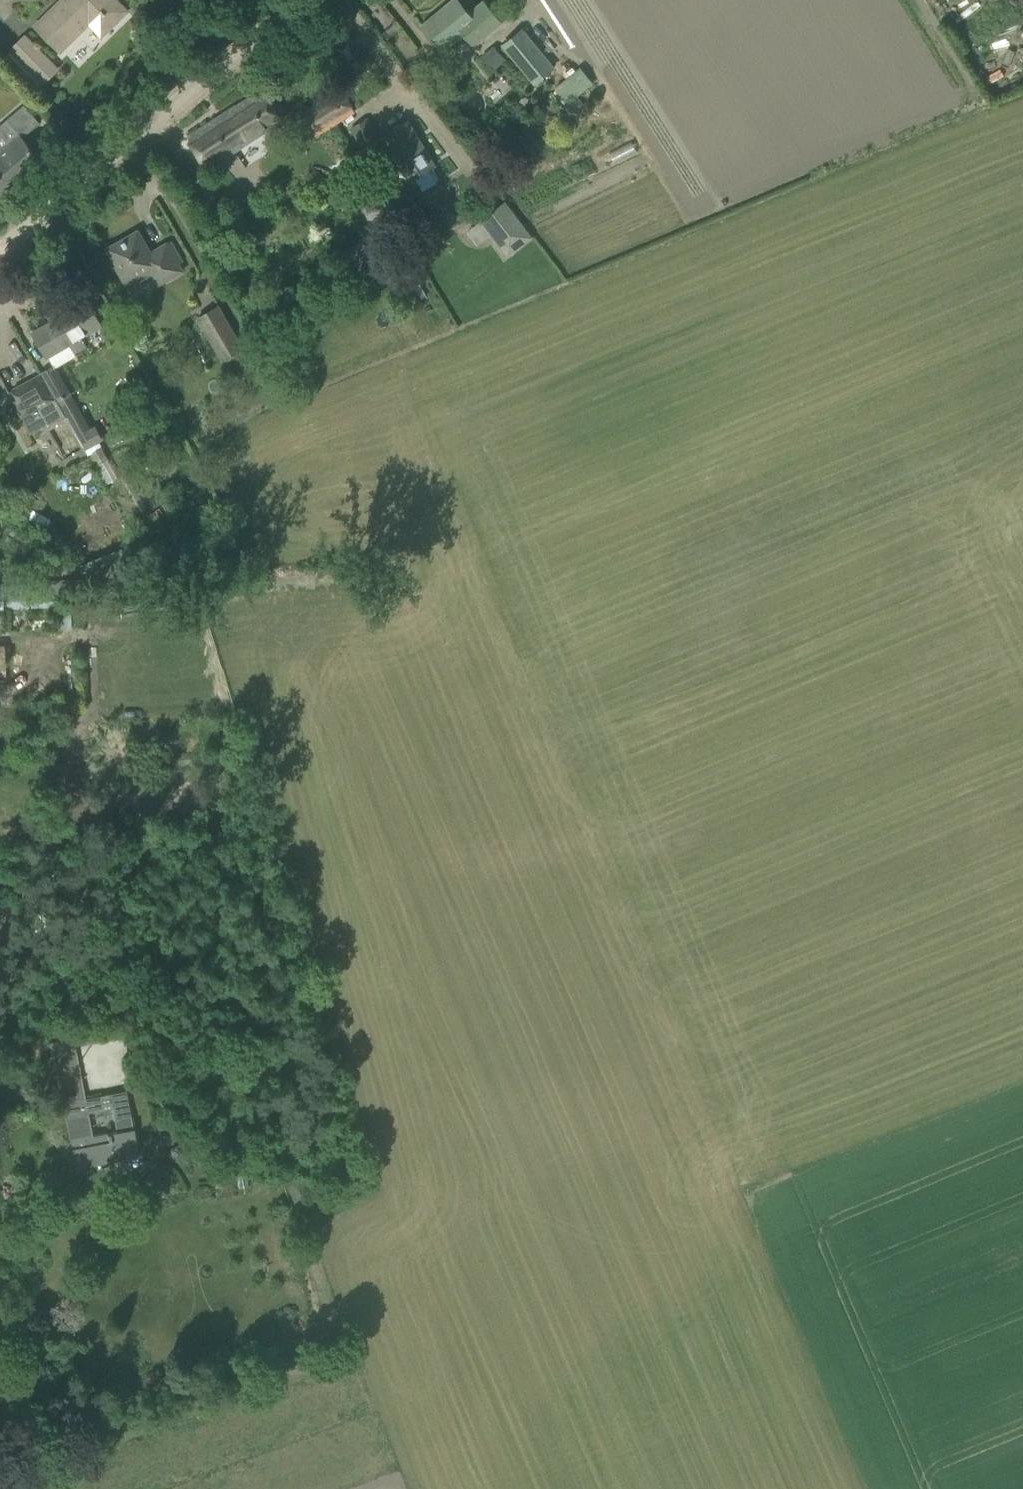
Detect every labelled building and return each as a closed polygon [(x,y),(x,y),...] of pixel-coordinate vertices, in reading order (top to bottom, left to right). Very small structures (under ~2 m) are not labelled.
[(61,51),(101,11),(113,24),(127,10),(117,0),(61,0),(35,25),(61,51)] [(432,37),(430,38),(441,52),(463,33),(474,46),(504,21),(486,0),(481,0),(467,11),(458,0),(451,0),(422,25),(432,37)] [(501,43),(534,83),(556,66),(522,26),(501,43)] [(11,49),(43,82),(58,68),(25,35),(11,49)] [(481,55),(490,66),(502,55),(494,45),(481,55)] [(580,67),(556,87),(569,103),(593,83),(580,67)] [(301,112),(314,134),(355,110),(342,88),(301,112)] [(187,136),(198,153),(208,167),(282,120),(262,89),(237,105),(236,104),(187,136)] [(0,150),(0,198),(44,161),(31,146),(23,136),(39,121),(25,103),(7,118),(20,133),(2,148),(0,150)] [(350,129),(361,148),(380,138),(368,118),(350,129)] [(410,180),(416,190),(423,191),(437,182),(439,176),(433,166),(434,165),(407,120),(382,136),(408,180),(410,180)] [(479,219),(507,255),(532,235),(504,199),(479,219)] [(183,261),(170,240),(167,242),(151,251),(138,229),(107,247),(117,264),(128,285),(150,273),(157,285),(183,270),(179,263),(183,261)] [(56,399),(65,412),(85,446),(101,437),(95,425),(89,429),(71,393),(72,392),(56,363),(86,345),(80,336),(101,324),(85,297),(58,312),(60,316),(33,332),(53,366),(41,373),(56,399)] [(196,316),(221,359),(243,346),(218,303),(196,316)] [(335,303),(327,307),(333,317),(341,313),(335,303)] [(65,412),(56,399),(41,373),(15,388),(13,389),(17,395),(12,399),(11,399),(30,431),(48,420),(47,420),(56,415),(57,417),(65,412)] [(207,500),(193,508),(199,518),(212,510),(207,500)] [(157,510),(148,515),(152,522),(161,517),(157,510)] [(5,590),(6,609),(62,608),(61,590),(5,590)] [(50,1043),(58,1082),(81,1078),(73,1038),(50,1043)] [(61,1103),(74,1169),(122,1159),(120,1153),(127,1152),(129,1157),(138,1155),(125,1090),(61,1103)]
